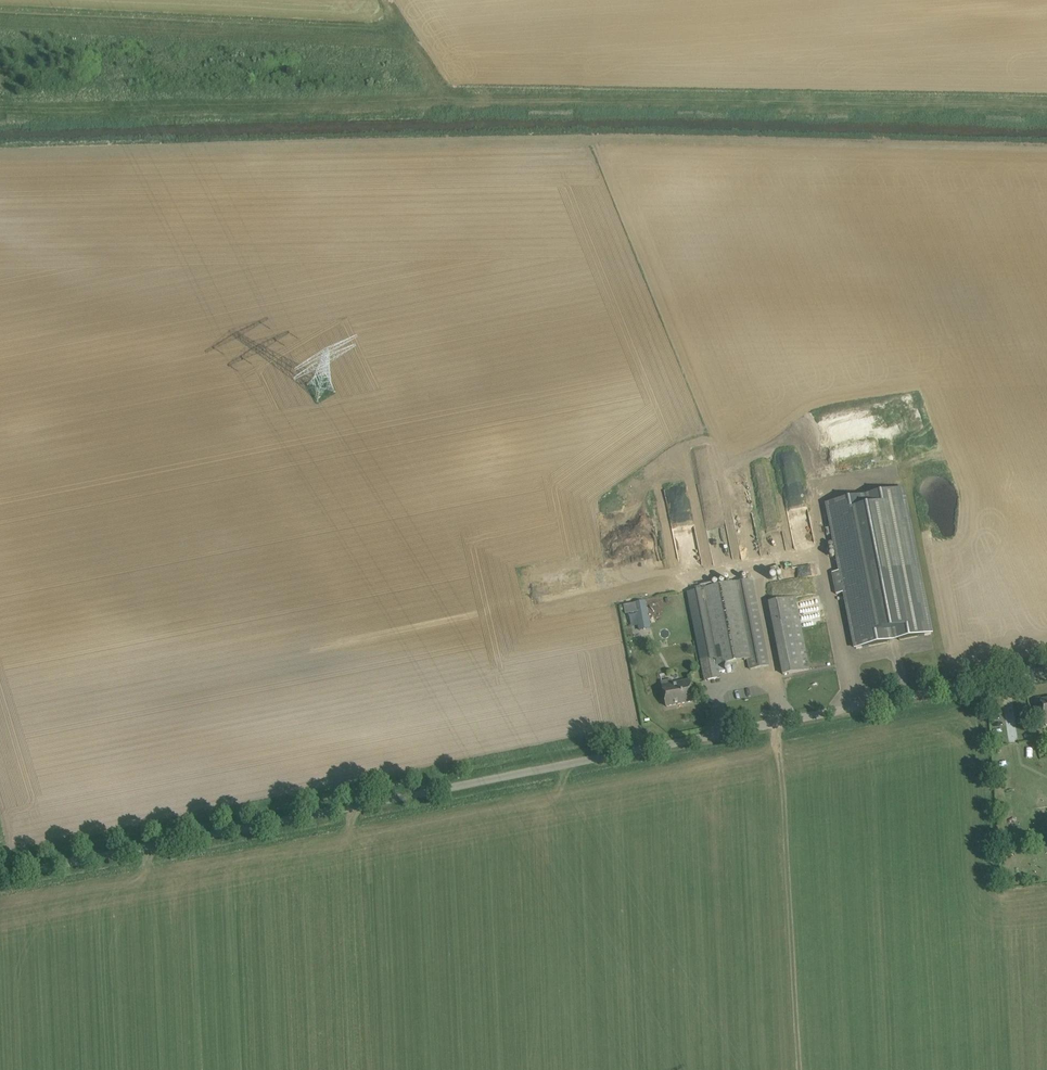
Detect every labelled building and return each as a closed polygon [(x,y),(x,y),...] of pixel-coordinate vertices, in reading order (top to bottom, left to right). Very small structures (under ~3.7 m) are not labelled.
[(903,489),(828,504),(841,571),(833,573),(837,594),(845,593),(856,649),(932,633),(903,489)] [(721,678),(719,665),(748,659),(750,670),(770,666),(753,579),(688,592),(705,681),(721,678)] [(809,668),(798,610),(795,597),(769,602),(783,674),(809,668)] [(638,622),(649,620),(646,600),(634,602),(638,622)] [(694,701),(692,690),(690,680),(680,682),(680,684),(663,687),(667,706),(694,701)]
